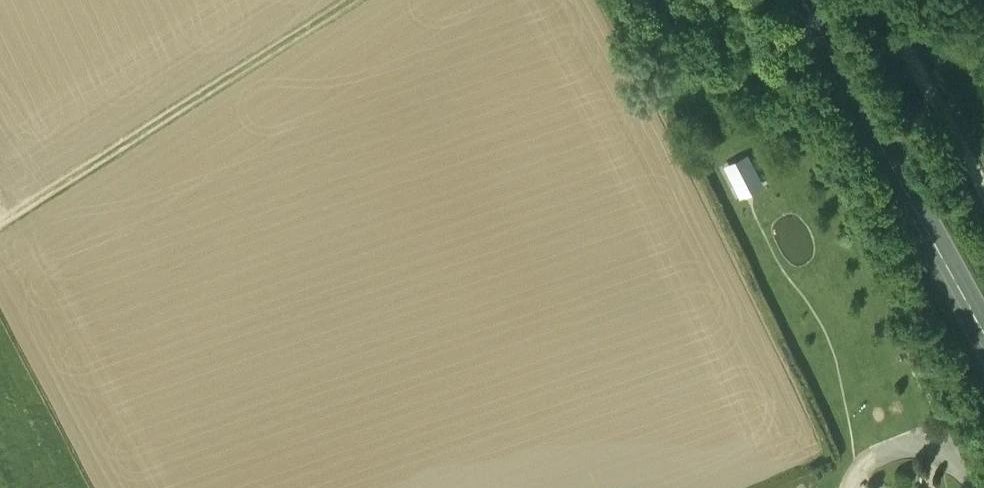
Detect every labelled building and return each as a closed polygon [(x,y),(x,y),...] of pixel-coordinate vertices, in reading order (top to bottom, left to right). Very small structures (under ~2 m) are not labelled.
[(729,165),(736,182),(758,173),(752,156),(729,165)]
